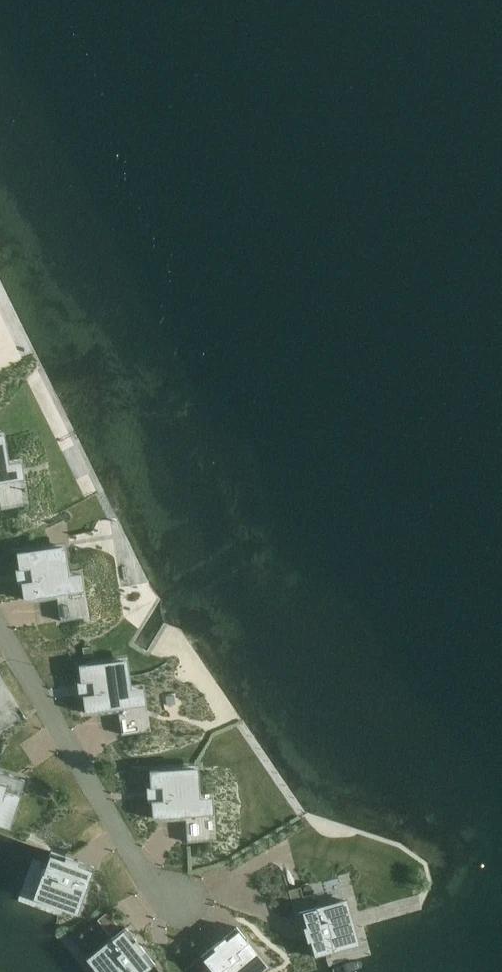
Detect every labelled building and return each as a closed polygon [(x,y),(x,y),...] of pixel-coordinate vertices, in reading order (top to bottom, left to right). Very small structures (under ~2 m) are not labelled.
[(0,434),(0,483),(24,479),(21,458),(5,460),(0,434)] [(84,590),(81,569),(65,572),(61,546),(16,552),(23,600),(56,595),(84,590)] [(127,685),(123,659),(78,665),(85,713),(117,708),(146,704),(143,683),(127,685)] [(0,675),(0,734),(26,719),(0,675)] [(214,814),(212,793),(196,794),(194,767),(149,770),(152,818),(185,816),(214,814)] [(10,775),(3,772),(3,773),(0,772),(0,821),(10,824),(24,780),(10,775)] [(44,877),(38,895),(78,910),(86,888),(87,888),(89,881),(94,867),(50,851),(49,853),(45,864),(43,870),(41,876),(44,877)] [(312,907),(313,908),(298,912),(311,956),(313,956),(324,952),(331,951),(336,950),(335,946),(354,940),(343,899),(320,906),(319,905),(312,907)] [(113,936),(107,940),(108,941),(89,956),(102,971),(143,971),(152,965),(154,963),(125,927),(113,936)] [(265,963),(250,944),(251,943),(246,938),(236,927),(200,956),(209,966),(213,971),(254,971),(265,963)]
